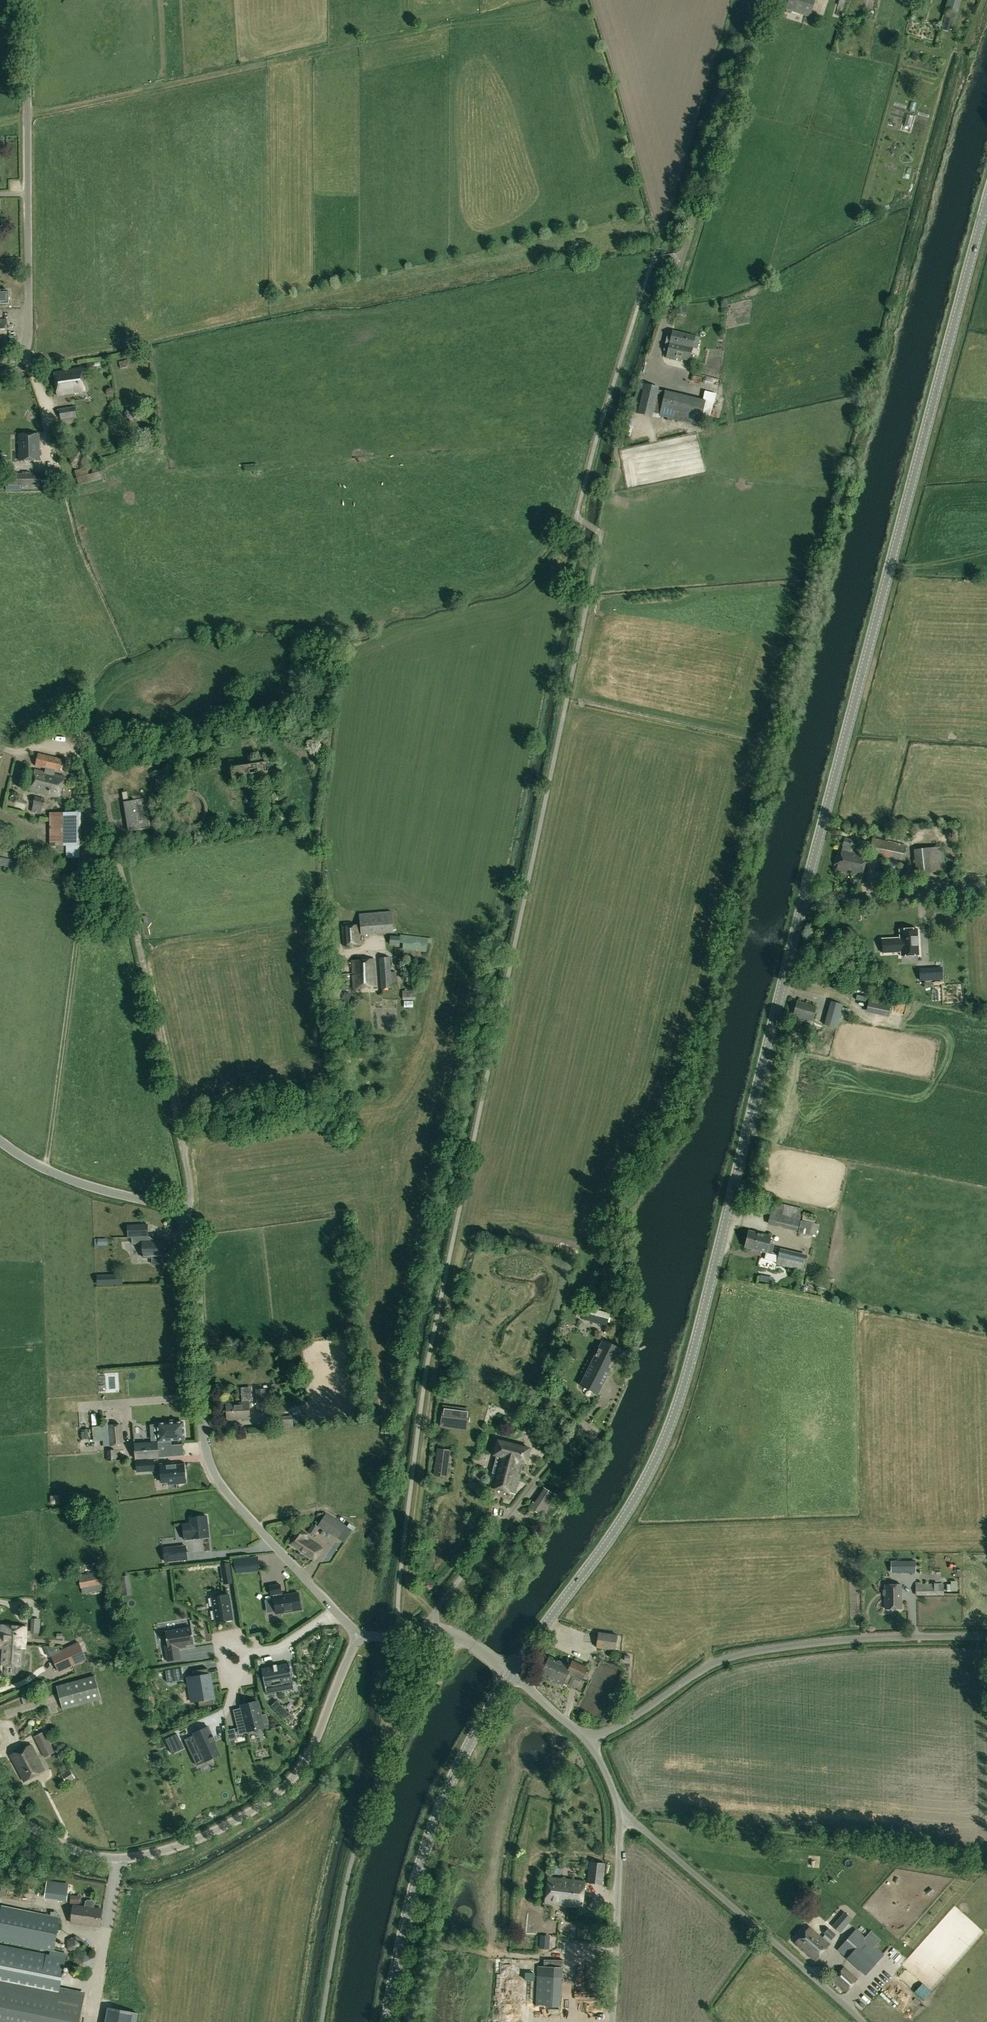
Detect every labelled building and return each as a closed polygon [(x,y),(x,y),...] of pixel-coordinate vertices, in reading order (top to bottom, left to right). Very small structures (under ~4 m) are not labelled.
[(809,16),(814,1),(811,0),(788,0),(786,9),(809,16)] [(945,17),(942,30),(948,32),(952,19),(945,17)] [(8,304),(8,298),(10,296),(10,294),(8,292),(8,291),(0,291),(0,304),(8,304)] [(687,313),(688,305),(680,304),(679,312),(687,313)] [(671,340),(668,339),(666,351),(668,351),(667,356),(666,358),(680,361),(681,359),(689,361),(688,365),(691,365),(692,360),(689,359),(694,336),(673,331),(671,340)] [(120,369),(128,367),(127,360),(119,362),(120,369)] [(53,373),(57,396),(85,391),(81,368),(53,373)] [(705,393),(703,401),(665,392),(665,393),(658,391),(658,387),(647,385),(639,418),(649,421),(652,408),(661,410),(660,416),(699,425),(705,401),(713,403),(715,395),(705,393)] [(61,420),(77,417),(75,407),(59,410),(61,420)] [(140,411),(128,413),(129,422),(142,419),(140,411)] [(39,461),(39,435),(19,435),(19,461),(39,461)] [(98,465),(75,471),(79,485),(102,479),(98,465)] [(44,474),(23,474),(23,485),(44,485),(44,474)] [(62,761),(38,755),(36,765),(60,770),(62,761)] [(266,762),(230,768),(233,782),(258,778),(259,785),(270,783),(269,773),(271,772),(270,765),(267,765),(266,762)] [(165,788),(164,779),(169,778),(167,769),(155,771),(157,790),(165,788)] [(59,798),(64,777),(35,770),(30,791),(59,798)] [(169,804),(169,805),(168,806),(170,816),(169,816),(169,817),(169,818),(170,819),(170,820),(171,821),(172,822),(172,823),(173,824),(174,824),(174,825),(175,826),(176,826),(177,827),(178,828),(179,828),(180,829),(181,829),(182,829),(183,829),(184,830),(185,830),(186,830),(187,830),(188,830),(189,830),(190,830),(191,830),(192,830),(193,829),(194,829),(195,829),(196,828),(197,828),(197,827),(198,827),(199,826),(200,826),(201,825),(202,824),(203,823),(203,822),(204,822),(204,821),(205,820),(205,819),(206,818),(206,817),(207,816),(207,815),(207,814),(207,813),(207,812),(207,811),(207,810),(207,809),(207,808),(207,807),(207,806),(207,805),(206,804),(206,803),(206,802),(205,802),(205,801),(204,800),(204,799),(203,798),(202,797),(201,796),(200,795),(199,794),(198,794),(197,793),(196,793),(196,792),(195,792),(194,792),(193,791),(192,791),(191,791),(190,791),(189,791),(188,791),(187,791),(186,791),(185,791),(184,791),(183,791),(182,791),(181,792),(180,792),(179,793),(178,793),(177,794),(176,794),(175,795),(174,796),(173,797),(172,798),(171,799),(171,800),(170,801),(170,802),(169,803),(169,804)] [(47,817),(50,804),(45,802),(43,810),(40,809),(41,807),(42,808),(44,799),(34,797),(32,806),(34,806),(34,807),(31,807),(30,813),(47,817)] [(145,799),(123,802),(128,831),(150,828),(145,799)] [(67,845),(79,846),(81,846),(81,813),(70,813),(50,813),(50,841),(50,845),(67,845)] [(841,849),(835,869),(839,870),(860,876),(866,856),(853,852),(856,841),(844,838),(842,846),(841,849)] [(902,860),(905,845),(887,841),(884,856),(902,860)] [(944,870),(941,846),(914,849),(916,873),(944,870)] [(0,857),(0,858),(0,865),(16,869),(18,861),(0,857)] [(391,911),(359,914),(361,934),(393,931),(391,911)] [(358,925),(341,927),(343,945),(360,944),(358,925)] [(882,953),(900,952),(901,956),(919,955),(917,929),(899,930),(900,940),(896,940),(895,938),(882,939),(882,953)] [(398,943),(404,943),(403,949),(426,951),(427,938),(399,935),(398,943)] [(395,972),(390,973),(389,958),(380,958),(381,988),(391,988),(391,979),(396,979),(395,972)] [(376,986),(374,959),(352,960),(354,988),(376,986)] [(402,991),(403,999),(415,999),(415,991),(402,991)] [(891,1002),(869,997),(866,1012),(888,1017),(891,1002)] [(796,1001),(792,1015),(811,1021),(816,1003),(811,1001),(809,1005),(796,1001)] [(835,1028),(842,1004),(830,1001),(823,1024),(835,1028)] [(802,1214),(772,1206),(768,1225),(797,1232),(802,1214)] [(819,1231),(822,1221),(814,1219),(812,1229),(819,1231)] [(799,1230),(810,1233),(812,1225),(812,1223),(802,1221),(799,1230)] [(148,1224),(128,1225),(128,1238),(132,1238),(132,1242),(143,1241),(143,1257),(151,1257),(152,1265),(164,1265),(163,1256),(164,1256),(163,1240),(148,1241),(148,1224)] [(771,1236),(749,1230),(745,1247),(767,1252),(771,1236)] [(807,1255),(780,1248),(778,1255),(772,1253),(770,1261),(776,1263),(776,1264),(803,1270),(807,1255)] [(110,1283),(110,1275),(98,1275),(98,1283),(110,1283)] [(610,1313),(584,1306),(580,1319),(607,1326),(610,1313)] [(597,1394),(619,1349),(603,1341),(581,1386),(597,1394)] [(264,1387),(256,1388),(257,1414),(268,1414),(268,1412),(266,1412),(264,1387)] [(248,1402),(226,1404),(227,1420),(249,1418),(248,1402)] [(439,1427),(467,1430),(470,1408),(442,1405),(439,1427)] [(84,1415),(85,1426),(94,1426),(94,1415),(84,1415)] [(292,1416),(276,1417),(276,1427),(292,1426),(292,1416)] [(151,1441),(157,1441),(157,1442),(171,1441),(185,1440),(184,1421),(156,1423),(156,1424),(150,1425),(151,1441)] [(123,1445),(121,1424),(108,1426),(110,1447),(123,1445)] [(55,1427),(55,1441),(64,1441),(64,1427),(55,1427)] [(530,1449),(497,1440),(494,1455),(497,1456),(488,1487),(515,1494),(522,1465),(525,1466),(525,1463),(526,1463),(530,1449)] [(171,1442),(157,1443),(158,1457),(158,1458),(184,1456),(184,1455),(183,1455),(182,1444),(171,1445),(171,1442)] [(157,1443),(134,1444),(135,1459),(158,1457),(157,1443)] [(446,1477),(450,1449),(437,1448),(433,1475),(446,1477)] [(116,1460),(115,1450),(107,1450),(108,1460),(116,1460)] [(137,1461),(137,1471),(154,1470),(153,1460),(137,1461)] [(160,1464),(161,1482),(176,1481),(176,1483),(185,1482),(184,1464),(167,1466),(167,1464),(160,1464)] [(540,1485),(526,1505),(544,1518),(558,1497),(540,1485)] [(345,1525),(326,1513),(318,1526),(337,1538),(345,1525)] [(183,1524),(184,1539),(209,1537),(209,1536),(207,1536),(205,1516),(206,1516),(190,1517),(190,1523),(183,1524)] [(318,1528),(313,1525),(308,1532),(313,1535),(318,1528)] [(290,1543),(314,1559),(322,1548),(305,1537),(307,1534),(299,1530),(290,1543)] [(162,1549),(164,1562),(187,1559),(185,1546),(162,1549)] [(248,1571),(246,1558),(234,1559),(236,1572),(248,1571)] [(915,1561),(898,1561),(898,1573),(915,1573),(915,1561)] [(231,1577),(229,1564),(221,1565),(223,1579),(231,1577)] [(103,1571),(79,1575),(81,1587),(105,1583),(103,1571)] [(120,1596),(121,1596),(131,1594),(128,1576),(117,1577),(119,1591),(120,1596)] [(957,1591),(957,1581),(950,1581),(950,1585),(946,1585),(946,1590),(951,1590),(951,1591),(957,1591)] [(944,1584),(916,1584),(916,1595),(944,1595),(944,1584)] [(269,1586),(271,1595),(273,1594),(273,1597),(276,1614),(301,1609),(298,1593),(282,1596),(281,1593),(282,1593),(280,1585),(269,1586)] [(880,1596),(885,1596),(885,1609),(901,1609),(900,1585),(873,1586),(873,1599),(880,1599),(880,1596)] [(228,1595),(212,1597),(214,1605),(216,1622),(217,1622),(232,1619),(228,1595)] [(0,1639),(0,1665),(24,1666),(26,1627),(1,1625),(0,1639)] [(180,1659),(179,1648),(186,1647),(186,1645),(194,1644),(191,1627),(165,1632),(167,1645),(165,1646),(167,1661),(180,1659)] [(614,1650),(616,1635),(598,1632),(596,1647),(614,1650)] [(87,1660),(79,1644),(52,1656),(60,1673),(87,1660)] [(52,1656),(61,1652),(59,1646),(44,1646),(49,1657),(52,1656)] [(581,1680),(587,1668),(572,1661),(569,1667),(549,1658),(541,1674),(563,1684),(564,1684),(571,1687),(574,1680),(572,1679),(573,1676),(581,1680)] [(289,1664),(261,1669),(266,1694),(293,1689),(289,1664)] [(194,1677),(187,1678),(191,1702),(198,1701),(199,1707),(213,1704),(213,1699),(214,1699),(210,1674),(209,1674),(208,1668),(193,1671),(194,1677)] [(56,1686),(63,1710),(100,1700),(93,1676),(56,1686)] [(288,1712),(277,1700),(271,1705),(282,1717),(288,1712)] [(258,1701),(241,1705),(241,1708),(234,1710),(238,1728),(246,1726),(247,1732),(264,1727),(264,1724),(268,1723),(266,1714),(261,1715),(258,1701)] [(206,1740),(201,1729),(198,1730),(198,1731),(192,1733),(193,1735),(184,1739),(185,1743),(186,1742),(192,1754),(200,1751),(205,1762),(221,1755),(214,1741),(213,1742),(211,1737),(206,1740)] [(229,1741),(230,1741),(234,1740),(237,1740),(234,1730),(227,1731),(229,1741)] [(44,1732),(34,1737),(45,1757),(52,1753),(48,1746),(50,1745),(44,1732)] [(180,1741),(177,1734),(165,1739),(172,1754),(174,1753),(173,1752),(182,1748),(179,1741),(180,1741)] [(11,1755),(24,1781),(45,1770),(31,1744),(11,1755)] [(66,1782),(74,1777),(69,1770),(61,1775),(66,1782)] [(572,1804),(565,1802),(563,1811),(571,1813),(572,1804)] [(604,1864),(590,1862),(587,1882),(602,1884),(604,1864)] [(581,1907),(584,1882),(548,1877),(545,1903),(581,1907)] [(61,1884),(59,1898),(66,1899),(68,1885),(61,1884)] [(60,1987),(67,1952),(54,1950),(61,1917),(1,1905),(0,1910),(0,1941),(50,1951),(49,1954),(0,1945),(0,2021),(79,2021),(85,1992),(60,1987)] [(71,1922),(99,1926),(102,1908),(73,1905),(71,1922)] [(544,1908),(541,1934),(547,1935),(547,1931),(556,1932),(556,1928),(548,1927),(550,1908),(544,1908)] [(840,1933),(852,1918),(845,1912),(833,1926),(840,1933)] [(815,1961),(829,1945),(810,1926),(795,1943),(815,1961)] [(831,1940),(836,1935),(828,1928),(823,1933),(831,1940)] [(885,1955),(856,1929),(837,1950),(865,1976),(885,1955)] [(589,1959),(589,1946),(579,1946),(579,1959),(589,1959)] [(536,2006),(560,2007),(562,1967),(537,1966),(536,2006)] [(832,1980),(846,1993),(857,1979),(844,1967),(832,1980)] [(564,1983),(572,1982),(571,1972),(564,1973),(564,1983)]
